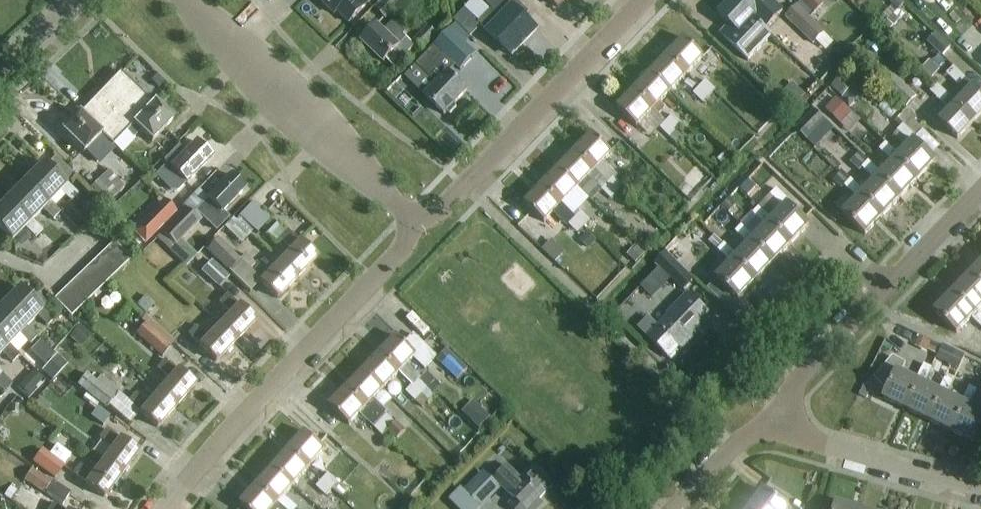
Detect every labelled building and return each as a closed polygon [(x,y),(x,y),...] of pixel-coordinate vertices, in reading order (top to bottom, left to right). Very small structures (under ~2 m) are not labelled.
[(334,16),(337,13),(348,24),(371,0),(318,0),(334,16)] [(386,20),(403,3),(400,0),(385,0),(375,10),(386,20)] [(536,31),(524,20),(528,16),(512,0),(500,0),(497,4),(492,0),(491,0),(486,5),(499,20),(524,44),(536,31)] [(771,38),(764,31),(732,0),(731,0),(717,15),(727,25),(718,34),(748,62),(771,38)] [(764,31),(782,12),(769,0),(732,0),(764,31)] [(818,23),(828,13),(822,7),(824,5),(819,0),(798,0),(800,2),(798,4),(818,23)] [(818,23),(798,4),(785,18),(814,45),(826,33),(817,24),(818,23)] [(903,5),(893,15),(878,30),(885,37),(905,16),(900,10),(904,6),(903,5)] [(524,44),(499,20),(491,12),(484,19),(482,18),(478,22),(466,11),(455,22),(471,38),(481,28),(511,57),(524,44)] [(360,41),(383,63),(394,53),(401,60),(414,48),(405,39),(403,37),(405,34),(393,22),(384,32),(376,24),(360,41)] [(414,41),(424,51),(438,36),(428,26),(414,41)] [(451,30),(436,46),(456,65),(461,69),(476,54),(451,30)] [(927,44),(942,58),(951,48),(937,34),(927,44)] [(683,39),(666,57),(685,75),(702,57),(683,39)] [(456,65),(436,46),(418,66),(437,84),(424,98),(444,116),(467,91),(448,73),(456,65)] [(668,92),(685,75),(666,57),(650,74),(668,92)] [(973,87),(953,68),(947,75),(959,87),(956,89),(964,97),(957,104),(956,105),(974,122),(980,115),(980,95),(973,87)] [(917,99),(890,72),(888,74),(883,69),(875,78),(906,109),(917,99)] [(119,73),(79,114),(97,131),(111,117),(119,124),(127,132),(133,126),(132,125),(152,104),(119,73)] [(668,92),(650,74),(633,92),(652,110),(658,115),(664,108),(658,103),(668,92)] [(830,91),(840,100),(855,84),(846,75),(830,91)] [(706,81),(699,88),(709,98),(716,91),(706,81)] [(956,105),(957,104),(937,85),(930,92),(950,111),(939,122),(957,140),(974,122),(956,105)] [(709,98),(699,88),(694,95),(703,104),(709,98)] [(633,92),(616,109),(635,128),(652,110),(633,92)] [(782,95),(777,100),(789,112),(797,104),(787,95),(782,95)] [(840,124),(851,112),(835,98),(825,109),(840,124)] [(133,126),(127,132),(133,138),(139,132),(151,143),(173,121),(154,103),(152,104),(132,125),(133,126)] [(799,126),(795,130),(808,143),(827,122),(814,110),(799,126)] [(97,131),(79,114),(78,113),(60,132),(82,154),(100,136),(104,140),(119,124),(111,117),(97,131)] [(896,125),(900,129),(896,133),(909,145),(899,157),(896,160),(918,181),(935,163),(915,143),(925,132),(907,114),(896,125)] [(666,123),(683,140),(684,139),(677,132),(683,125),(673,116),(666,123)] [(683,140),(666,123),(660,129),(678,145),(683,140)] [(127,132),(119,124),(104,140),(112,147),(127,132)] [(28,151),(49,170),(72,145),(51,125),(28,151)] [(835,147),(842,136),(828,127),(820,138),(835,147)] [(591,135),(574,153),(617,194),(618,194),(625,200),(633,191),(625,184),(623,185),(617,180),(619,177),(602,162),(610,154),(591,135)] [(185,186),(209,160),(209,161),(211,159),(209,157),(212,154),(205,148),(202,150),(195,143),(185,154),(177,147),(160,164),(164,168),(155,177),(171,192),(177,192),(183,186),(184,187),(185,186)] [(892,163),(881,175),(878,178),(901,199),(918,181),(896,160),(899,157),(885,144),(879,151),(892,163)] [(66,170),(82,154),(73,145),(58,161),(66,170)] [(617,194),(574,153),(557,170),(577,188),(587,178),(612,200),(617,194)] [(827,180),(837,172),(823,153),(813,160),(827,180)] [(859,155),(851,164),(858,172),(861,169),(868,162),(860,154),(859,155)] [(881,175),(868,162),(861,169),(874,182),(864,193),(861,196),(883,217),(901,199),(878,178),(881,175)] [(65,186),(42,164),(25,182),(48,205),(49,203),(60,193),(71,204),(79,196),(67,184),(65,186)] [(557,170),(541,188),(560,206),(577,188),(557,170)] [(109,171),(88,190),(104,207),(124,188),(109,171)] [(843,173),(833,183),(841,190),(844,187),(850,180),(843,173)] [(244,190),(229,176),(191,215),(184,208),(160,233),(176,248),(203,220),(216,232),(229,218),(223,212),(244,190)] [(864,193),(850,180),(844,187),(857,200),(842,215),(864,236),(883,217),(861,196),(864,193)] [(25,182),(7,200),(30,223),(31,221),(42,211),(53,222),(60,214),(49,203),(48,205),(25,182)] [(543,223),(560,206),(541,188),(524,205),(543,223)] [(772,221),(769,224),(791,245),(807,228),(793,213),(786,206),(790,203),(776,190),(769,197),(782,210),(772,221)] [(91,197),(83,205),(91,213),(99,206),(91,197)] [(7,200),(0,207),(0,232),(11,242),(24,229),(51,256),(59,248),(31,221),(30,223),(7,200)] [(145,245),(176,213),(163,200),(132,232),(145,245)] [(239,218),(257,235),(271,219),(253,203),(239,218)] [(765,228),(754,239),(752,242),(774,263),(791,245),(769,224),(772,221),(759,208),(752,215),(765,228)] [(590,221),(581,212),(573,219),(583,228),(590,221)] [(568,225),(575,232),(577,234),(583,228),(573,219),(568,225)] [(296,280),(316,260),(287,232),(286,232),(280,226),(269,238),(274,244),(278,240),(290,252),(279,263),(296,280)] [(748,246),(737,257),(734,260),(756,281),(774,263),(752,242),(754,239),(741,226),(735,233),(748,246)] [(588,235),(580,243),(589,252),(597,244),(588,235)] [(724,244),(723,245),(714,236),(709,242),(718,251),(717,251),(730,264),(715,279),(738,300),(756,281),(734,260),(737,257),(724,244)] [(248,272),(250,270),(240,261),(240,260),(218,238),(215,241),(212,238),(203,247),(250,293),(260,283),(248,272)] [(105,252),(121,268),(130,259),(114,243),(105,252)] [(105,252),(97,260),(113,276),(121,268),(105,252)] [(671,279),(683,292),(694,281),(675,262),(674,263),(665,254),(655,264),(659,268),(671,279)] [(240,260),(240,261),(250,270),(254,265),(244,256),(240,260)] [(113,276),(97,260),(89,268),(104,284),(113,276)] [(229,278),(212,261),(201,272),(219,289),(229,278)] [(254,265),(250,270),(248,272),(260,283),(277,300),(296,280),(279,263),(268,275),(256,263),(254,265)] [(970,276),(980,286),(980,264),(970,276)] [(104,284),(89,268),(80,276),(96,292),(104,284)] [(659,268),(650,278),(662,289),(671,279),(659,268)] [(80,276),(72,284),(88,300),(96,292),(80,276)] [(970,276),(952,294),(974,315),(977,312),(980,308),(980,286),(970,276)] [(72,284),(64,292),(79,308),(88,300),(72,284)] [(40,310),(18,289),(1,307),(24,329),(26,328),(36,317),(46,327),(54,319),(42,308),(40,310)] [(79,308),(64,292),(55,300),(71,316),(79,308)] [(934,313),(956,334),(971,318),(980,328),(980,315),(977,312),(974,315),(952,294),(934,313)] [(235,343),(255,323),(226,295),(218,304),(230,315),(219,327),(235,343)] [(668,317),(658,328),(648,319),(638,329),(637,328),(636,329),(667,358),(677,348),(680,351),(692,339),(691,337),(710,317),(687,295),(667,316),(668,317)] [(1,307),(0,308),(0,342),(6,348),(8,346),(19,335),(29,345),(36,338),(26,328),(24,329),(1,307)] [(175,343),(146,316),(145,318),(142,315),(138,319),(145,325),(136,335),(161,358),(175,343)] [(612,340),(623,330),(615,322),(605,333),(612,340)] [(81,349),(93,337),(80,325),(69,338),(81,349)] [(235,343),(219,327),(207,339),(196,327),(187,336),(216,363),(235,343)] [(404,345),(396,337),(379,355),(422,396),(423,396),(429,389),(420,380),(422,378),(407,364),(413,359),(424,369),(436,357),(413,335),(404,345)] [(0,342),(0,355),(1,354),(11,364),(18,356),(8,346),(6,348),(0,342)] [(469,370),(447,349),(436,361),(458,381),(469,370)] [(953,353),(947,366),(958,371),(964,358),(953,353)] [(52,382),(68,365),(57,354),(41,371),(52,382)] [(379,355),(362,372),(382,391),(393,380),(422,408),(429,401),(423,396),(422,396),(379,355)] [(915,382),(901,375),(906,364),(893,358),(874,379),(887,391),(882,400),(906,411),(920,384),(924,386),(932,369),(931,369),(923,365),(915,382)] [(176,408),(194,387),(164,361),(156,370),(168,381),(158,393),(176,408)] [(362,372),(346,390),(365,408),(389,431),(394,437),(402,428),(397,423),(396,424),(386,414),(388,412),(374,399),(382,391),(362,372)] [(63,375),(48,392),(75,415),(90,398),(63,375)] [(77,386),(106,409),(120,391),(101,377),(96,383),(86,375),(77,386)] [(929,422),(942,395),(946,397),(954,380),(946,376),(938,393),(924,386),(920,384),(906,411),(929,422)] [(961,404),(946,397),(942,395),(929,422),(952,433),(965,406),(969,408),(977,391),(969,387),(961,404)] [(365,408),(346,390),(329,407),(348,426),(359,415),(382,437),(389,431),(365,408)] [(176,408),(158,393),(148,405),(135,394),(127,404),(157,430),(176,408)] [(44,413),(49,406),(40,399),(35,406),(44,413)] [(480,430),(491,418),(473,401),(461,413),(480,430)] [(449,428),(456,417),(438,405),(431,417),(449,428)] [(969,408),(965,406),(952,433),(974,444),(980,431),(980,414),(969,408)] [(97,409),(90,419),(103,428),(110,419),(97,409)] [(120,476),(137,454),(106,431),(99,440),(112,450),(102,463),(120,476)] [(304,433),(288,451),(308,469),(324,451),(304,433)] [(64,467),(42,451),(33,464),(54,480),(64,467)] [(288,451),(272,469),(292,487),(308,469),(288,451)] [(120,476),(102,463),(93,476),(80,466),(72,476),(104,499),(120,476)] [(541,504),(538,501),(553,486),(533,467),(520,480),(507,467),(494,481),(519,505),(516,508),(536,508),(541,504)] [(292,487),(272,469),(256,487),(276,505),(284,496),(285,494),(292,487)] [(52,483),(31,470),(23,482),(44,495),(52,483)] [(329,474),(322,481),(332,491),(339,483),(329,474)] [(480,508),(482,508),(499,492),(481,474),(463,492),(480,508)] [(332,491),(322,481),(316,488),(326,497),(332,491)] [(15,498),(0,482),(0,499),(7,506),(15,498)] [(276,505),(256,487),(240,505),(244,508),(280,508),(276,505)] [(763,491),(750,508),(787,508),(763,491)] [(299,507),(285,494),(284,496),(276,505),(280,508),(297,508),(299,507)]
